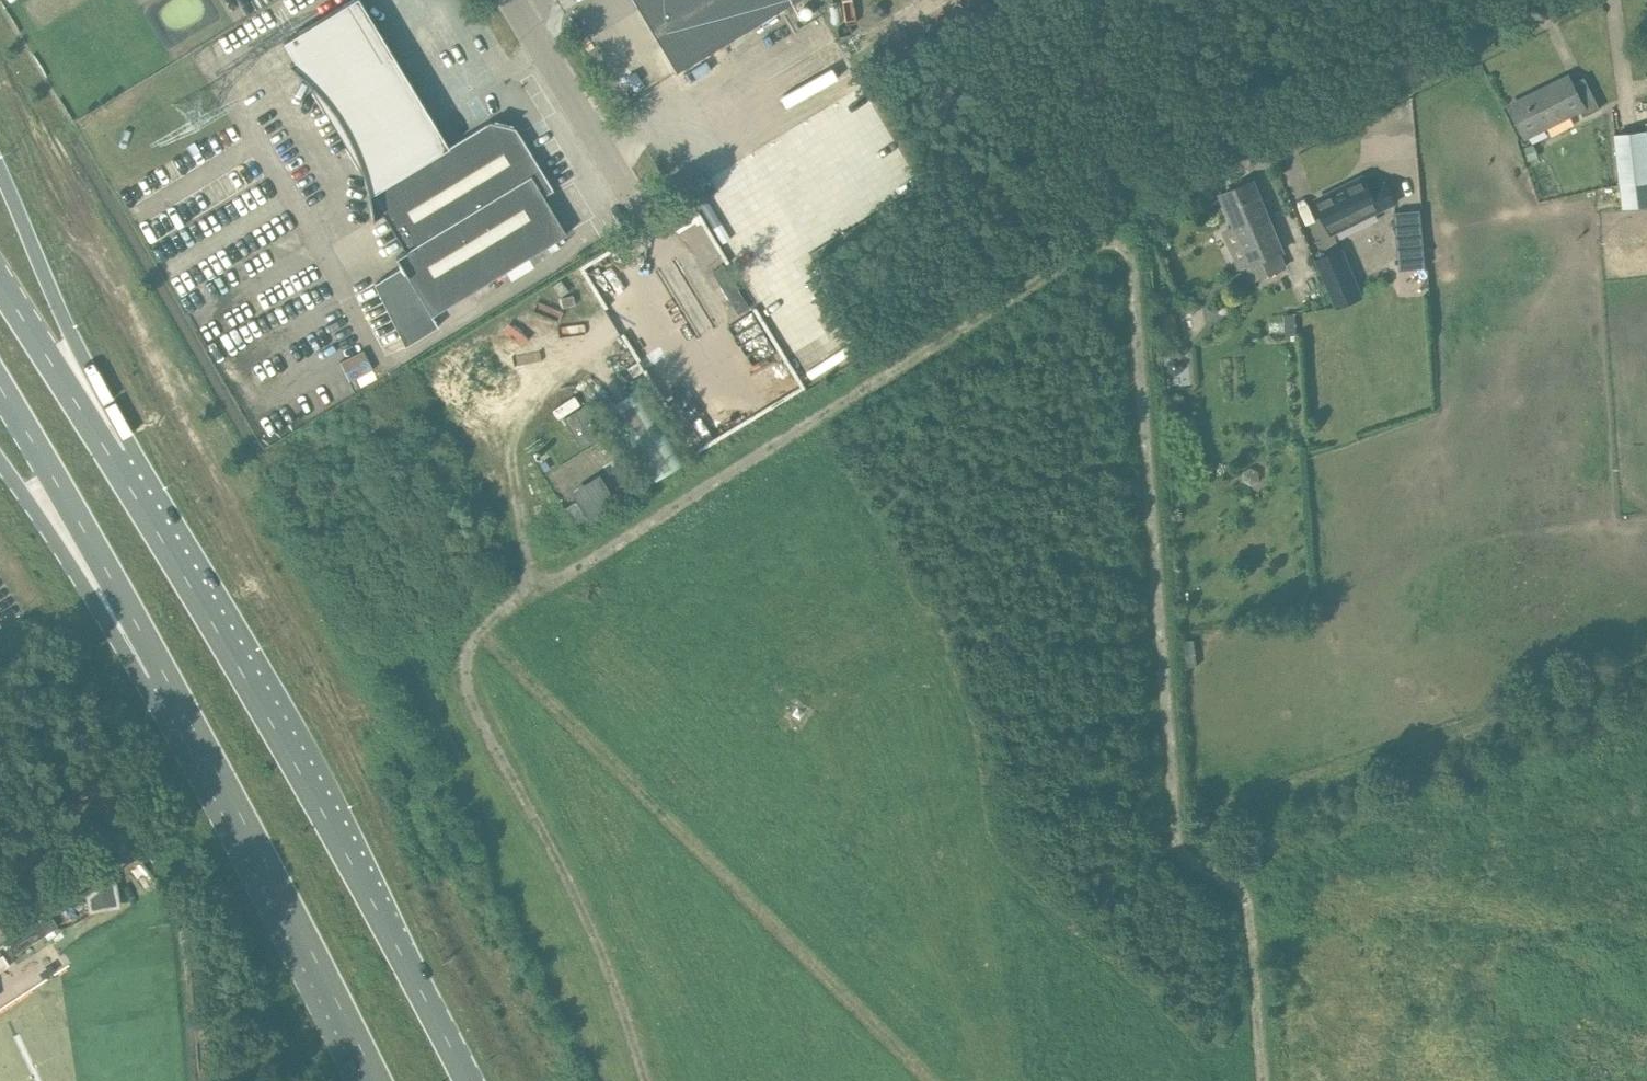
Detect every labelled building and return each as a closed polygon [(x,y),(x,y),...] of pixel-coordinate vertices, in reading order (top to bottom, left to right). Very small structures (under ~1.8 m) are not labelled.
[(284,41),(295,60),(286,66),(307,79),(327,113),(369,183),(380,228),(388,223),(405,251),(397,256),(396,257),(402,267),(391,274),(374,283),(405,346),(420,337),(438,327),(432,316),(548,245),(567,234),(544,196),(553,190),(516,128),(490,122),(448,147),(428,113),(360,0),(353,0),(284,41)] [(677,72),(796,0),(633,0),(677,72)] [(1574,85),(1569,76),(1511,105),(1526,136),(1581,109),(1584,116),(1600,108),(1586,80),(1574,85)] [(1615,134),(1623,208),(1646,205),(1646,130),(1615,134)] [(1534,143),(1524,146),(1529,160),(1539,157),(1534,143)] [(1371,191),(1364,177),(1316,200),(1332,232),(1395,201),(1386,183),(1371,191)] [(1222,194),(1252,262),(1248,264),(1255,279),(1286,266),(1280,254),(1279,252),(1283,251),(1253,181),(1222,194)] [(1421,209),(1395,211),(1400,269),(1426,267),(1421,209)] [(1318,261),(1337,308),(1361,298),(1342,251),(1318,261)] [(515,279),(537,265),(532,256),(510,271),(515,279)] [(1287,335),(1297,334),(1295,314),(1285,314),(1287,335)] [(367,348),(346,358),(358,385),(379,376),(367,348)] [(689,459),(642,384),(601,410),(648,485),(689,459)] [(589,522),(576,500),(565,507),(578,528),(589,522)] [(118,889),(86,894),(88,909),(121,903),(118,889)]
